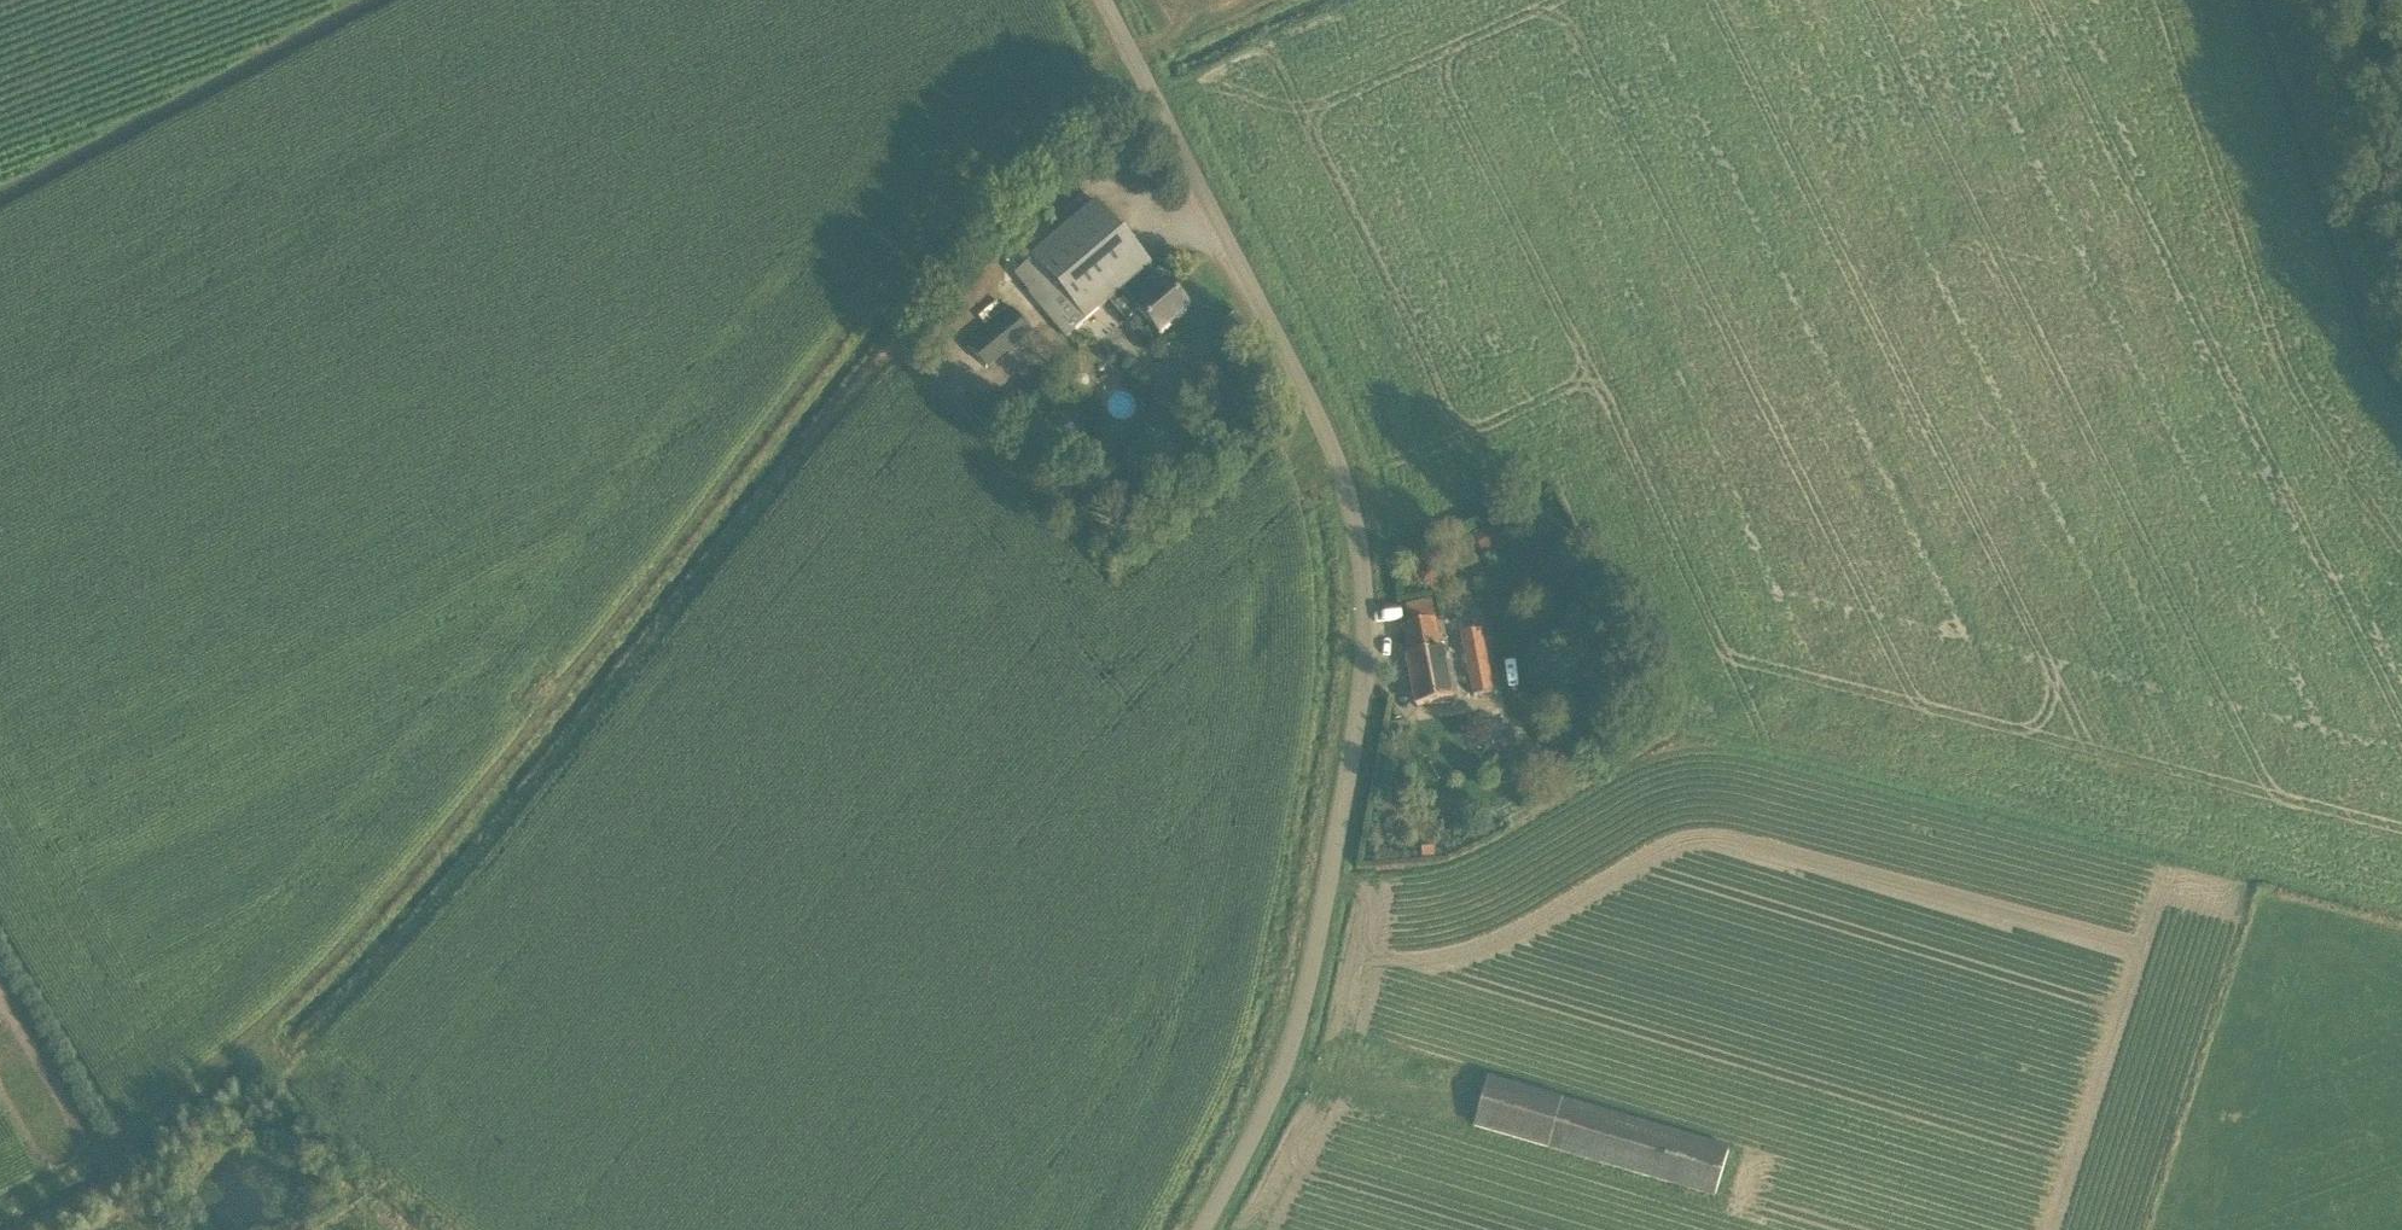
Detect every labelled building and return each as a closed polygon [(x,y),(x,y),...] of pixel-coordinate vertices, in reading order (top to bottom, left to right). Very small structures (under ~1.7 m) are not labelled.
[(1109,159),(1117,175),(1128,169),(1120,154),(1109,159)] [(1097,202),(1032,258),(1033,259),(1016,274),(1029,291),(1027,292),(1066,338),(1120,293),(1158,337),(1189,311),(1167,284),(1164,286),(1149,268),(1151,266),(1097,202)] [(1184,471),(1165,489),(1173,497),(1192,480),(1184,471)] [(1496,525),(1473,536),(1483,556),(1506,545),(1496,525)] [(1440,650),(1435,619),(1402,626),(1409,655),(1406,656),(1416,705),(1453,698),(1444,649),(1440,650)] [(1483,630),(1461,634),(1472,697),(1495,693),(1483,630)] [(1434,846),(1421,846),(1422,858),(1435,858),(1434,846)] [(1713,1198),(1727,1149),(1488,1079),(1473,1128),(1713,1198)]
